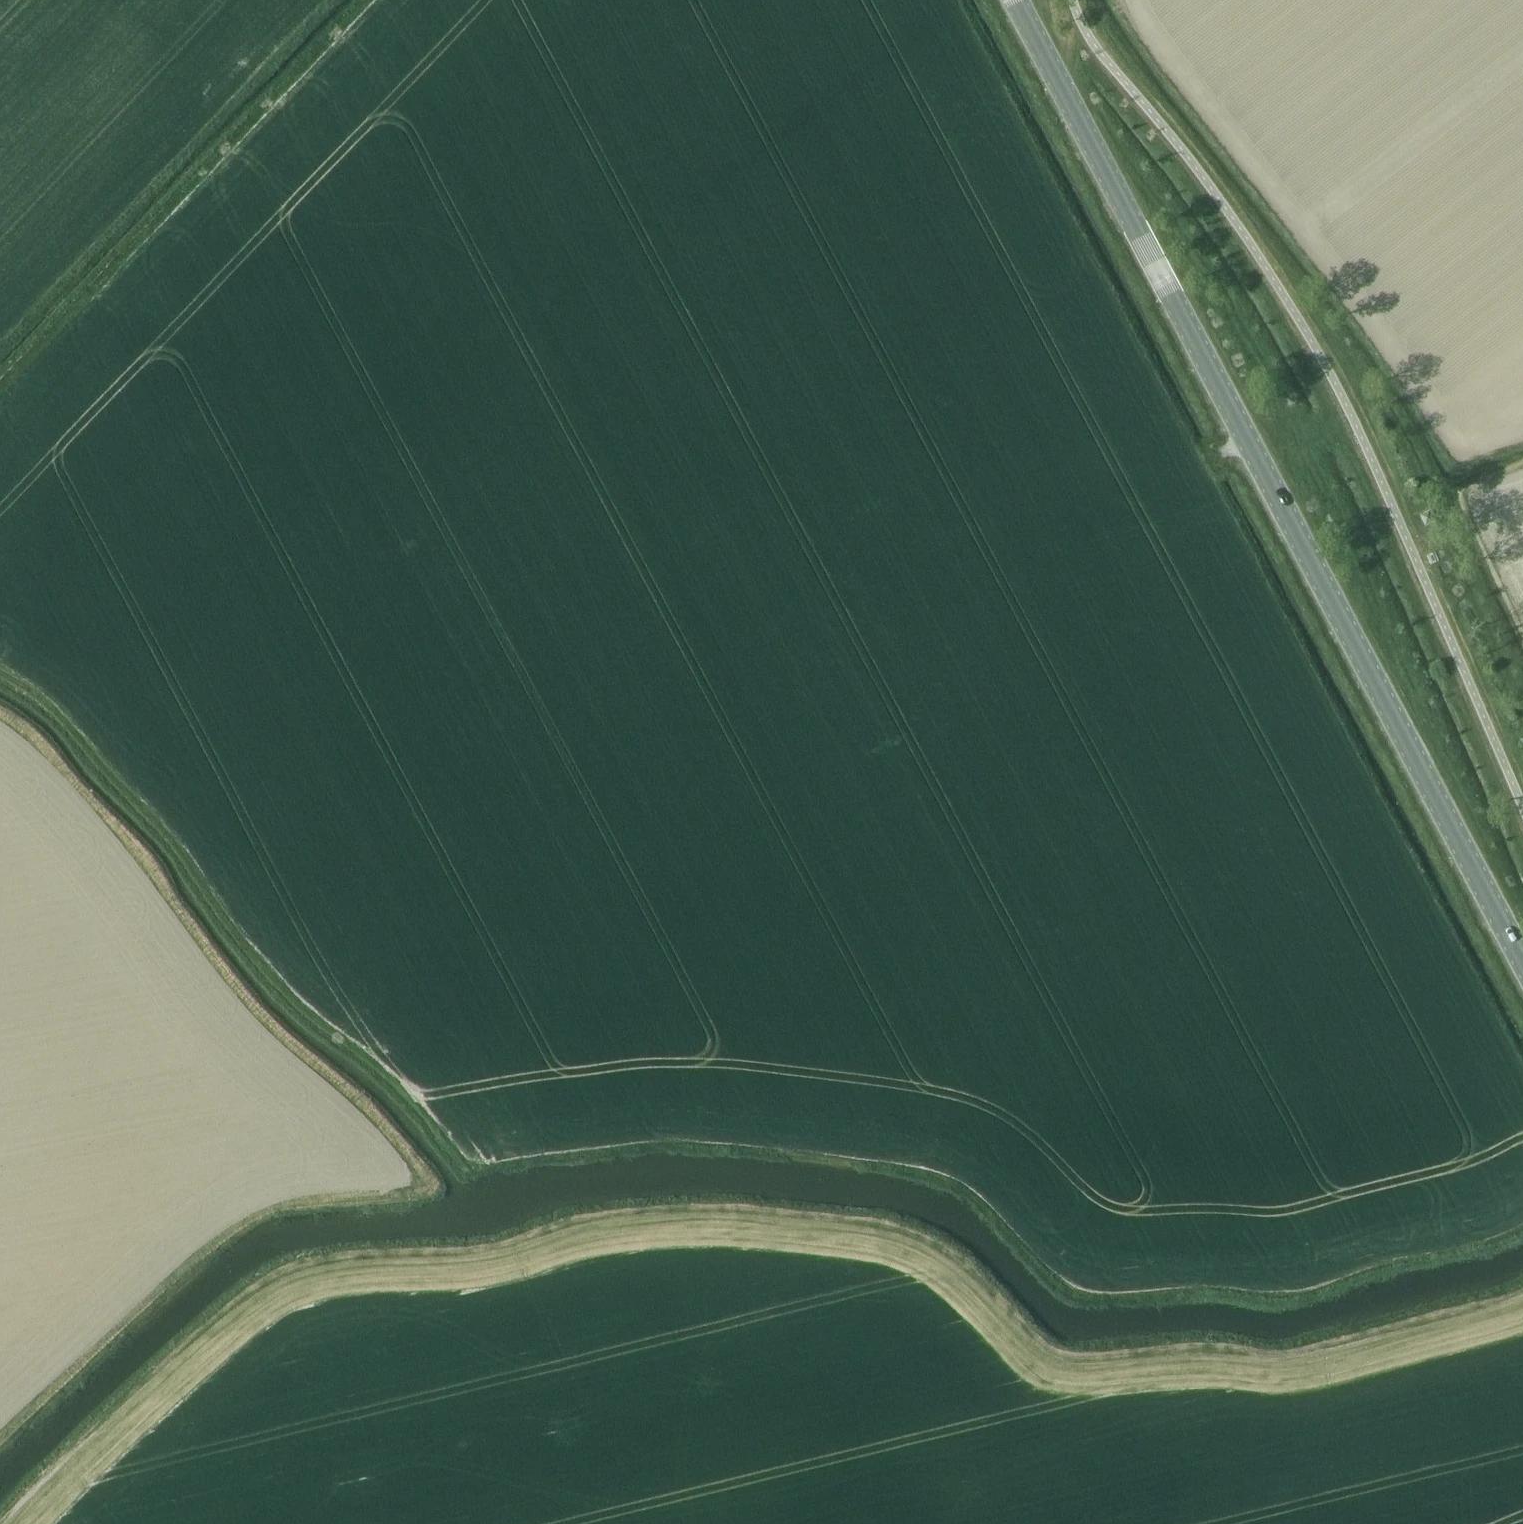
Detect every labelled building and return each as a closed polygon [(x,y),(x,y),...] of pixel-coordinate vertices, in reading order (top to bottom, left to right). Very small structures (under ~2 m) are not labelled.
[(1433,522),(1429,512),(1422,515),(1426,525),(1433,522)]
